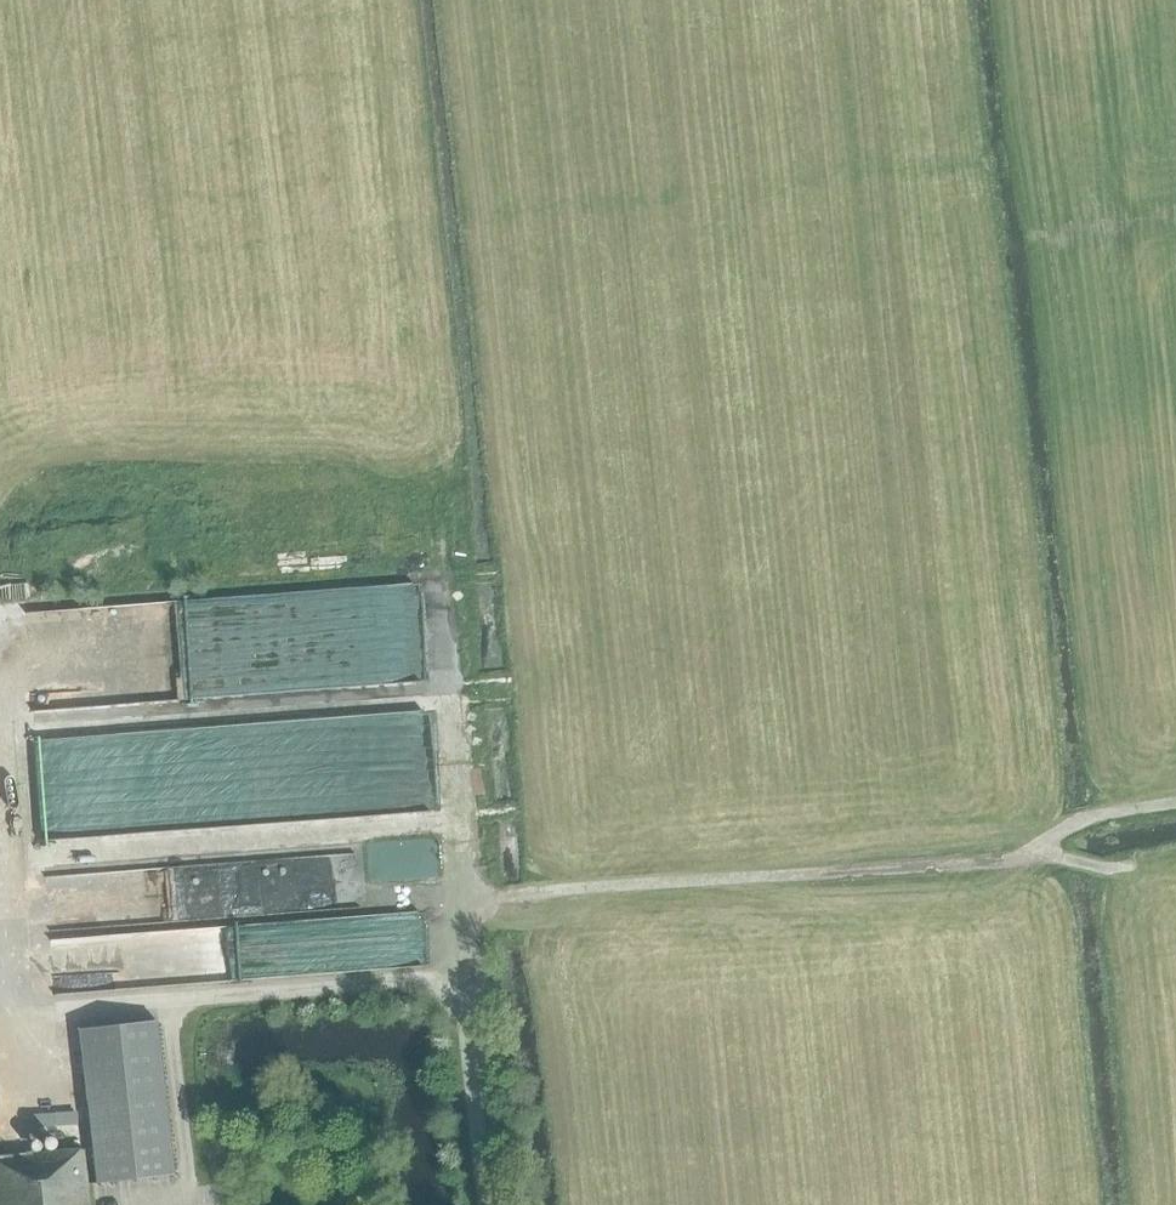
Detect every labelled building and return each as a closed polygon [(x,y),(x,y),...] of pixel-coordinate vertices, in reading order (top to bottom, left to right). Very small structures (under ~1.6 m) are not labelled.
[(39,739),(73,738),(72,709),(38,710),(39,739)] [(290,973),(426,967),(424,911),(347,914),(347,925),(288,928),(290,973)] [(169,1140),(111,1147),(114,1181),(172,1175),(169,1140)] [(83,1150),(0,1156),(0,1204),(89,1204),(83,1150)]
